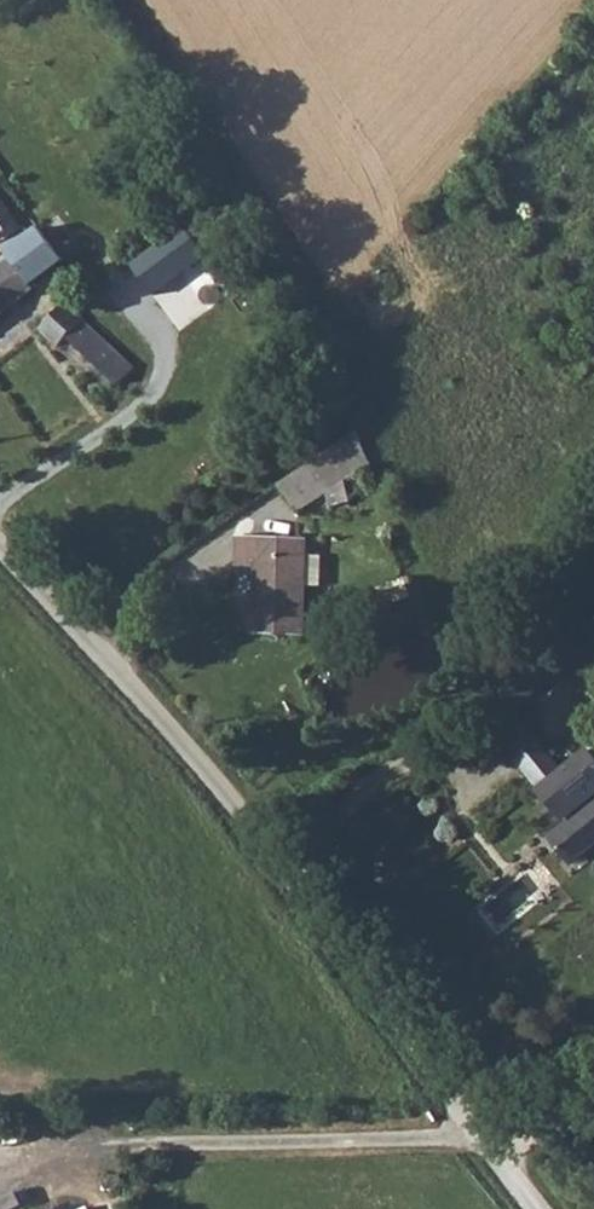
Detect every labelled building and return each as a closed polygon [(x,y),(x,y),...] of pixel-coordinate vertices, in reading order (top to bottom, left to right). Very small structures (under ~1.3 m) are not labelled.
[(0,189),(0,237),(8,246),(20,238),(27,244),(37,234),(0,189)] [(103,223),(72,248),(103,285),(134,260),(103,223)] [(155,297),(211,258),(189,227),(133,266),(155,297)] [(50,300),(47,294),(63,280),(57,273),(43,255),(28,269),(21,264),(0,281),(0,341),(50,300)] [(74,330),(86,317),(66,300),(55,314),(74,330)] [(53,316),(41,329),(61,347),(68,339),(120,385),(138,365),(87,320),(74,334),(53,316)] [(363,445),(282,500),(299,525),(375,472),(371,463),(363,445)] [(309,640),(309,545),(241,546),(241,575),(261,575),(261,641),(309,640)] [(538,789),(564,823),(548,836),(575,868),(593,852),(593,742),(560,771),(539,788),(538,789)] [(560,771),(540,747),(519,765),(539,788),(560,771)]
